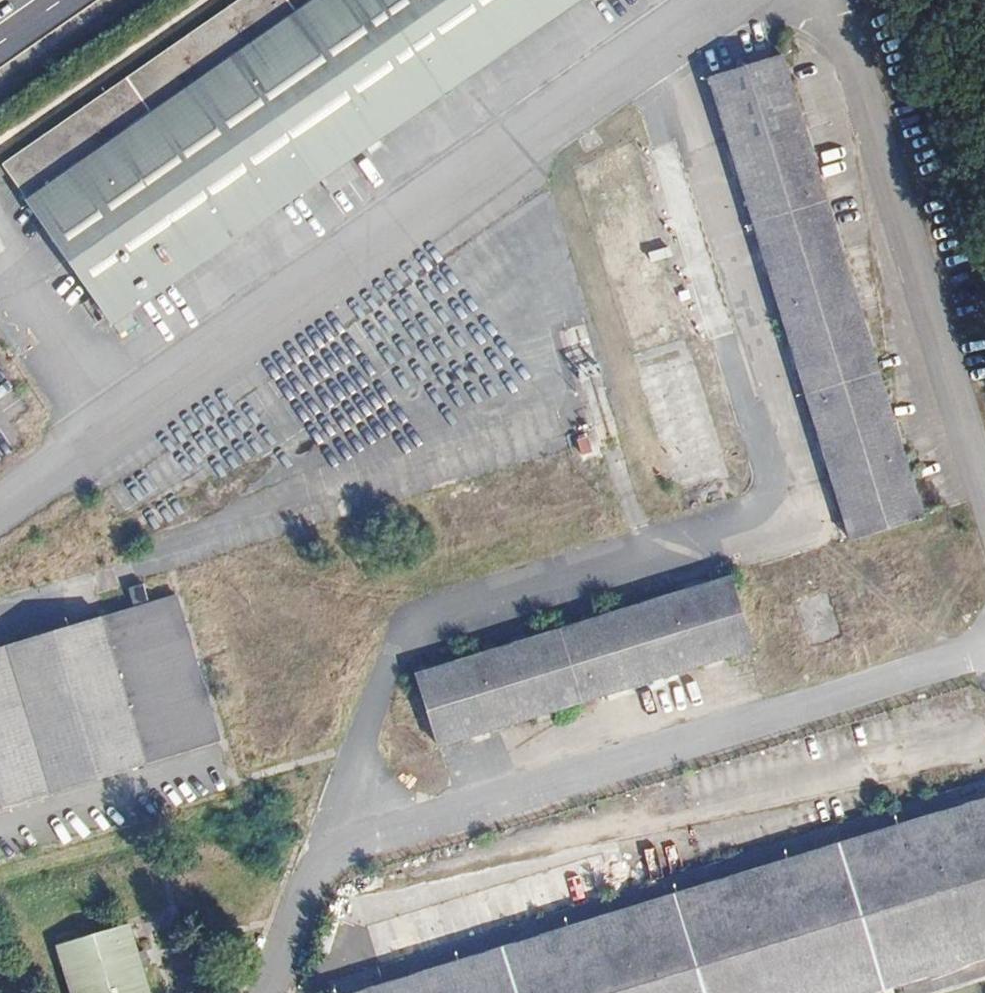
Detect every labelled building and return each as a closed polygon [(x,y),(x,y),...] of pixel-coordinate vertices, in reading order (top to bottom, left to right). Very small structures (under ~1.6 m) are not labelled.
[(7,168),(46,223),(114,319),(567,0),(245,0),(7,168)] [(782,53),(709,76),(851,542),(924,516),(782,53)] [(726,582),(411,672),(429,741),(744,649),(726,582)] [(0,650),(0,808),(222,743),(178,601),(0,650)] [(354,992),(858,992),(984,954),(984,800),(354,992)] [(60,947),(74,992),(156,992),(134,923),(60,947)]
